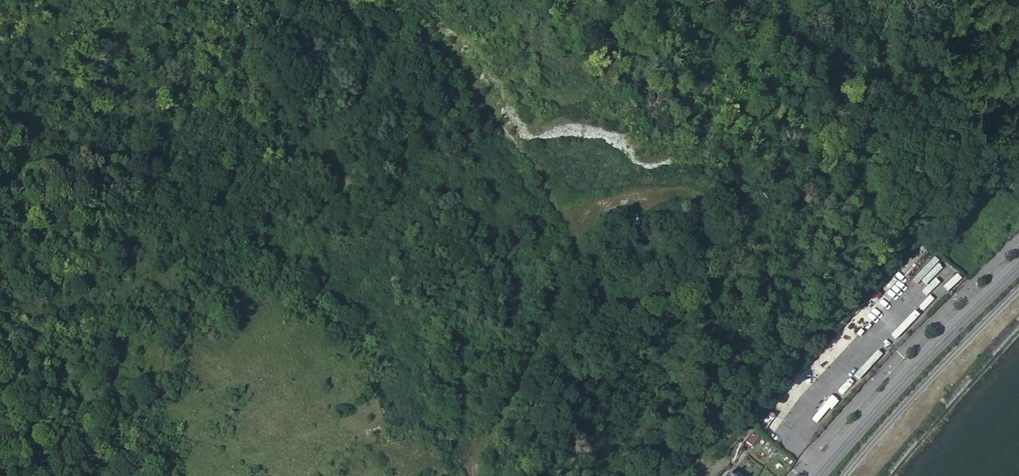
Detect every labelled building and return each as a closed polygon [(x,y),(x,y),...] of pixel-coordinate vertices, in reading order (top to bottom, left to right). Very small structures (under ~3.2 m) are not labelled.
[(870,312),(893,334),(954,270),(935,252),(896,291),(893,288),(870,312)] [(750,447),(759,436),(754,431),(745,442),(750,447)]
